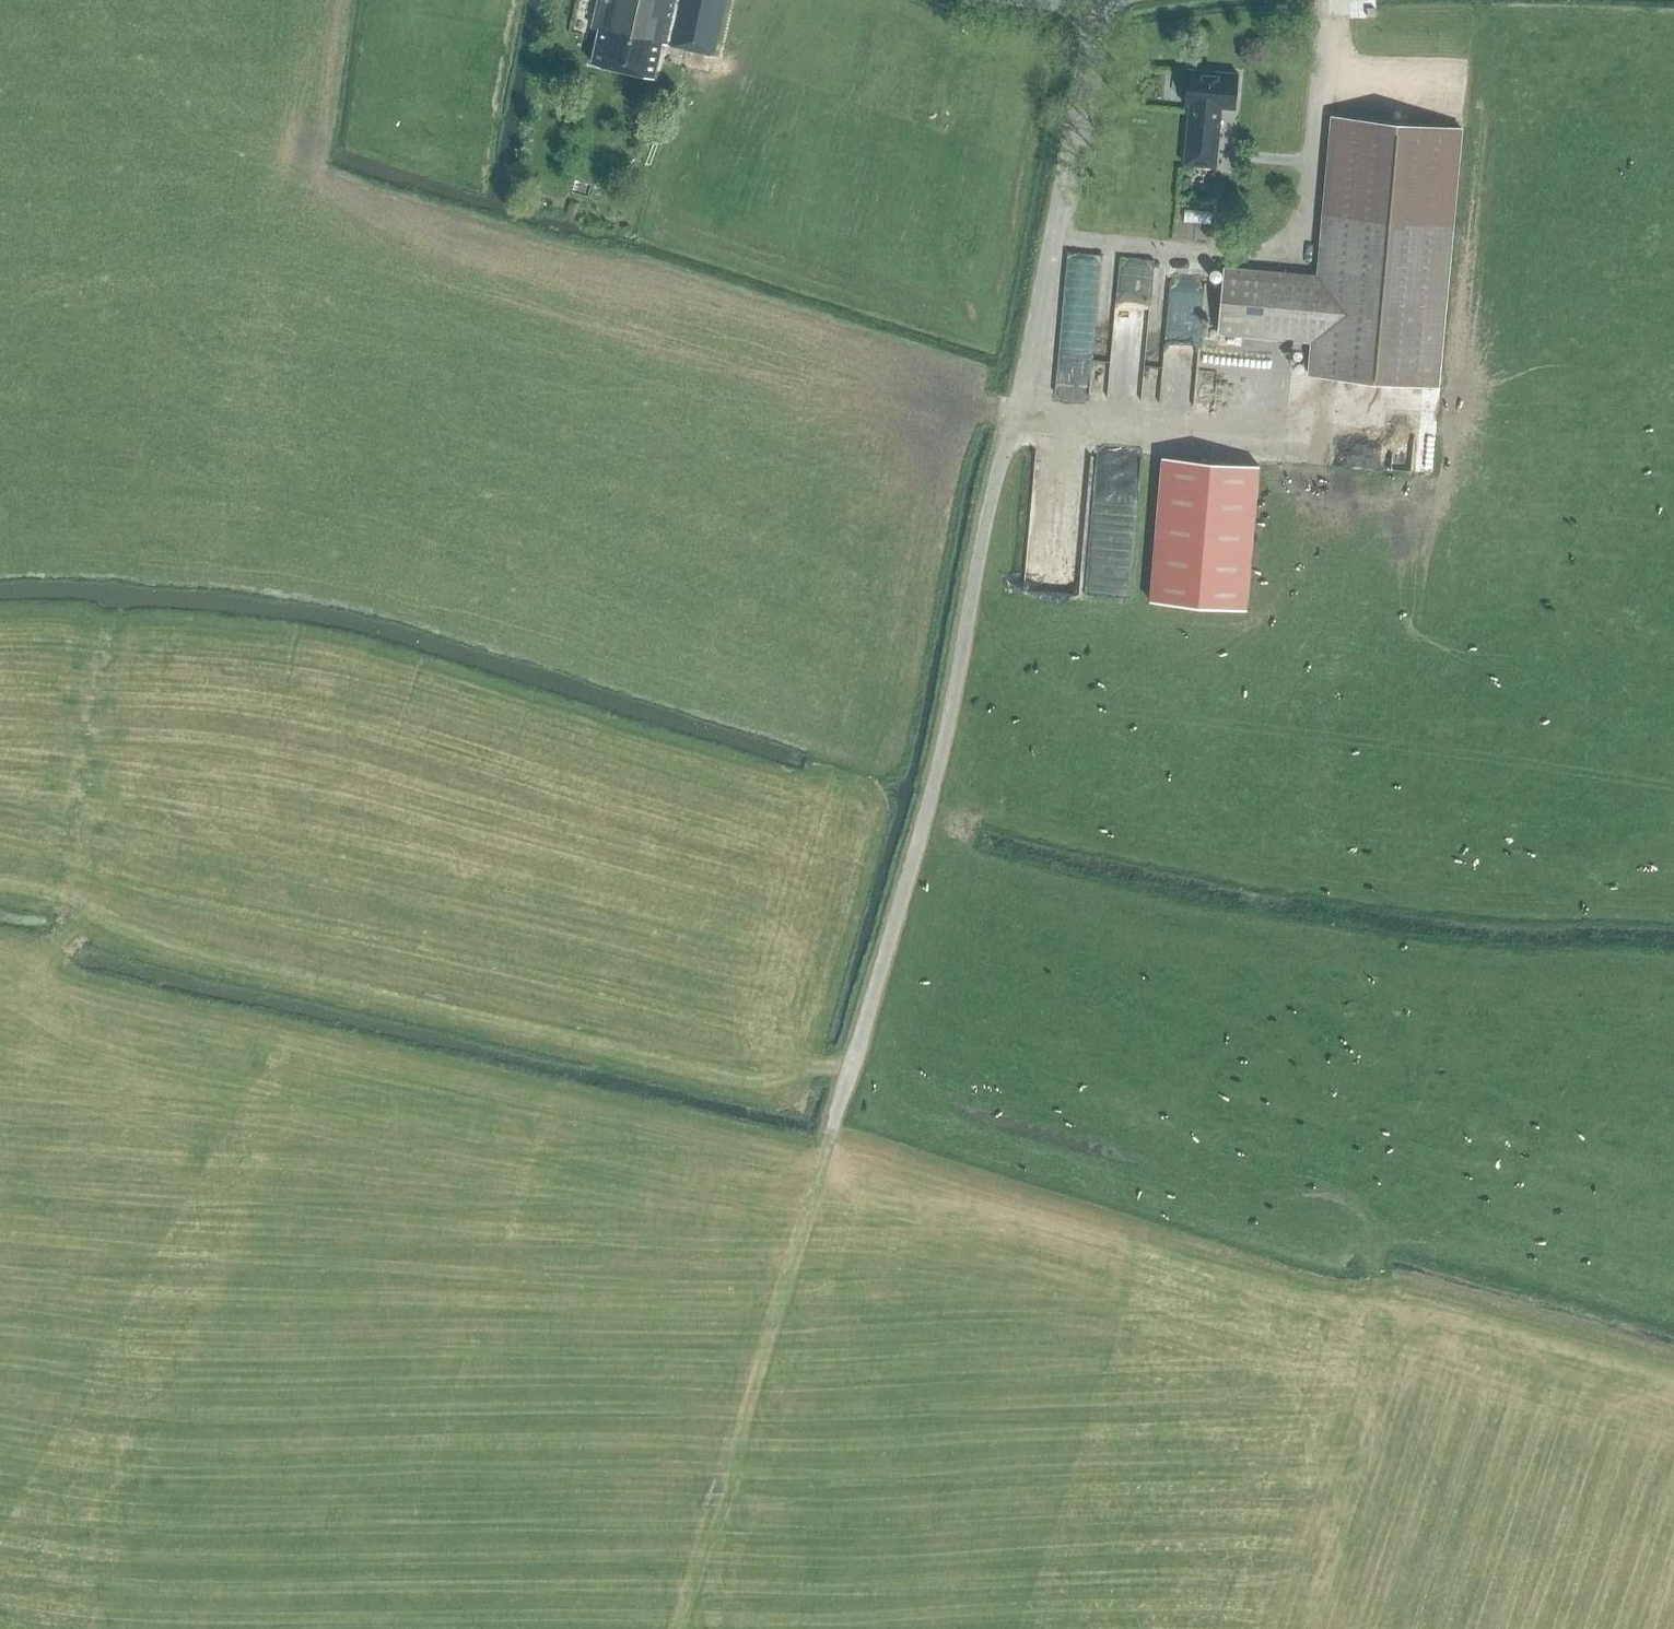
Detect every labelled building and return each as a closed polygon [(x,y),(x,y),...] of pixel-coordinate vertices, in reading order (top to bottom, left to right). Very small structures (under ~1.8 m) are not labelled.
[(596,7),(591,27),(598,29),(591,63),(653,77),(661,44),(712,55),(724,0),(597,0),(596,7)] [(1207,71),(1187,69),(1183,106),(1189,107),(1183,166),(1215,169),(1220,109),(1235,111),(1238,74),(1237,74),(1207,71)] [(1452,227),(1453,226),(1462,128),(1331,116),(1322,215),(1327,215),(1322,276),(1224,267),(1218,333),(1316,342),(1313,373),(1308,373),(1438,385),(1438,384),(1434,384),(1448,227),(1452,227)] [(1154,318),(1155,258),(1121,257),(1121,318),(1154,318)] [(1175,261),(1174,283),(1203,284),(1203,262),(1175,261)] [(1200,386),(1199,402),(1215,404),(1216,387),(1200,386)] [(1162,457),(1149,601),(1246,609),(1258,465),(1162,457)] [(1090,524),(1032,521),(1029,588),(1086,591),(1090,524)]
